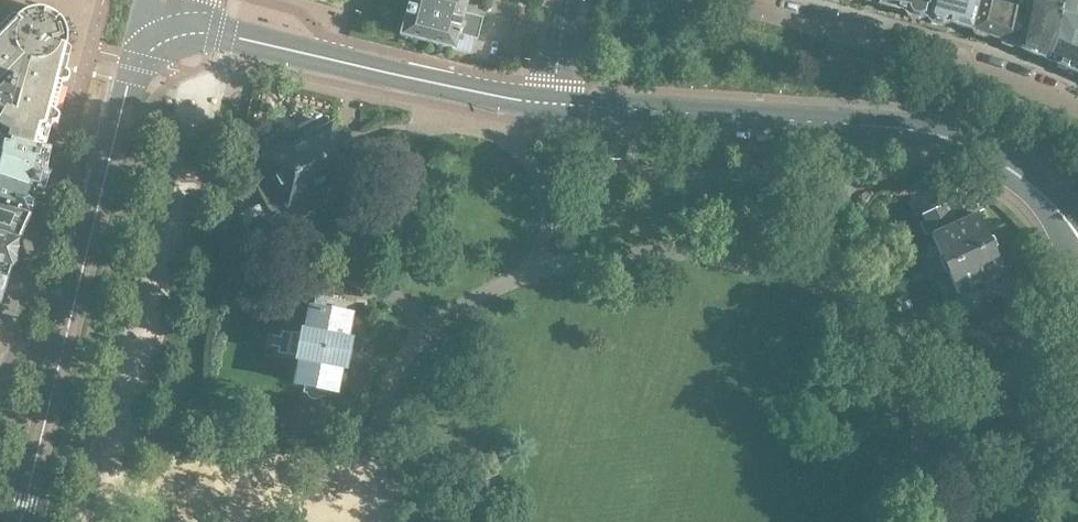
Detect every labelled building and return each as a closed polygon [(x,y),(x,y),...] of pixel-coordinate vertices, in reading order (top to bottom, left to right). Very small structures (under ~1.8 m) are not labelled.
[(455,50),(470,54),(474,38),(476,38),(482,17),(464,13),(467,0),(403,0),(405,2),(405,3),(408,4),(400,35),(455,50)] [(930,0),(882,0),(881,2),(902,7),(907,15),(917,18),(926,16),(930,0)] [(979,0),(930,0),(926,16),(930,22),(941,25),(948,21),(970,28),(971,30),(979,0)] [(1007,0),(979,0),(971,30),(972,33),(982,36),(987,33),(993,35),(998,16),(1002,17),(1006,5),(1007,0)] [(993,35),(999,37),(1002,44),(1009,46),(1016,44),(1024,10),(1026,0),(1007,0),(1006,5),(1002,17),(998,16),(993,35)] [(1024,10),(1016,44),(1016,46),(1047,59),(1061,13),(1062,7),(1064,0),(1026,0),(1024,10)] [(1047,59),(1054,62),(1054,63),(1066,68),(1067,67),(1075,71),(1077,61),(1077,7),(1077,2),(1077,0),(1064,0),(1061,13),(1047,59)] [(4,32),(0,31),(0,127),(8,132),(7,138),(39,147),(43,128),(44,125),(50,123),(64,68),(60,64),(61,61),(64,49),(65,47),(66,46),(65,44),(66,41),(66,37),(65,32),(64,28),(62,24),(60,21),(58,20),(55,20),(55,17),(47,13),(45,15),(43,12),(41,10),(38,10),(34,11),(29,11),(25,13),(21,16),(19,18),(17,18),(17,19),(15,21),(6,30),(4,32)] [(371,176),(380,171),(372,157),(364,162),(358,150),(349,134),(339,139),(331,125),(305,139),(291,146),(264,160),(265,162),(244,172),(270,221),(286,212),(292,224),(340,198),(365,185),(361,178),(370,174),(371,176)] [(35,187),(36,186),(37,187),(41,173),(40,173),(38,168),(40,161),(43,152),(38,151),(39,147),(7,138),(0,136),(0,176),(35,187)] [(626,159),(627,146),(608,145),(607,153),(605,153),(605,157),(626,159)] [(29,214),(29,215),(34,195),(32,194),(34,189),(35,187),(0,176),(0,205),(29,214)] [(923,216),(931,234),(940,254),(986,234),(969,196),(923,216)] [(18,238),(29,214),(0,205),(0,233),(18,238)] [(7,277),(10,267),(17,259),(20,248),(18,238),(0,233),(0,275),(7,277)] [(986,234),(940,254),(957,293),(1003,272),(986,234)] [(300,358),(300,362),(296,382),(305,384),(304,391),(306,391),(310,396),(315,398),(320,397),(325,394),(327,395),(328,388),(336,390),(340,366),(347,367),(349,356),(352,340),(346,339),(350,315),(324,310),(326,300),(315,298),(313,309),(310,309),(306,331),(301,330),(296,357),(300,358)]
